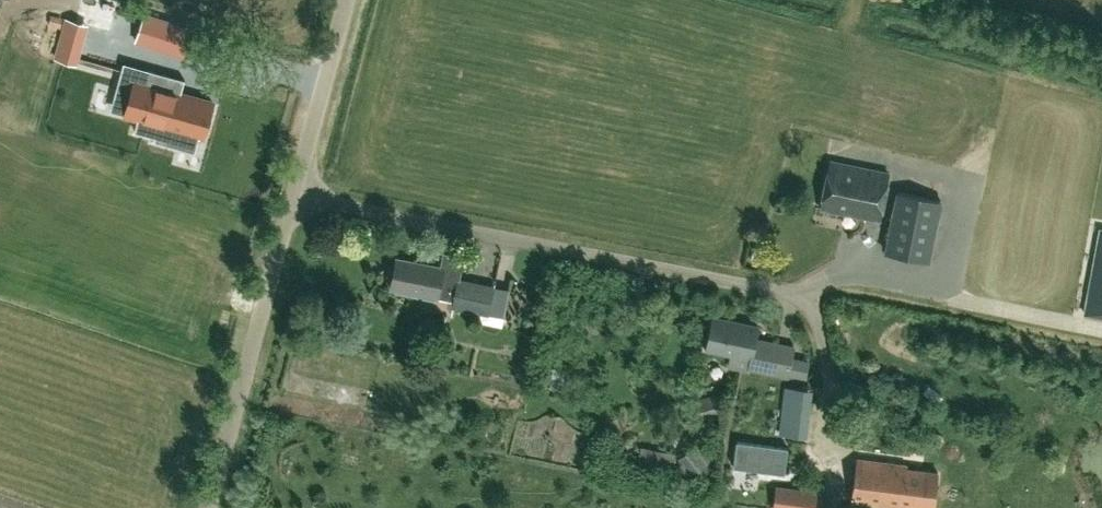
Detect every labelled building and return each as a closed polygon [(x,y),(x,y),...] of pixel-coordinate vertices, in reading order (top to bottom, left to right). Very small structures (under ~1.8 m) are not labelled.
[(162,49),(171,22),(146,14),(137,41),(162,49)] [(75,62),(86,24),(67,19),(56,57),(75,62)] [(213,102),(181,93),(185,79),(124,62),(116,89),(131,93),(126,110),(139,114),(134,131),(155,137),(154,140),(177,147),(182,130),(204,136),(213,102)] [(830,161),(821,208),(879,219),(888,172),(830,161)] [(898,192),(886,252),(929,261),(941,201),(898,192)] [(1085,312),(1101,316),(1101,239),(1099,238),(1091,281),(1088,298),(1085,312)] [(390,288),(437,297),(438,296),(453,299),(452,305),(482,311),(480,320),(501,325),(508,290),(459,280),(464,256),(443,252),(440,266),(397,257),(390,288)] [(580,296),(570,306),(578,313),(587,303),(580,296)] [(758,325),(713,315),(706,348),(730,353),(727,367),(750,372),(750,370),(784,377),(785,374),(806,378),(810,360),(789,356),(790,352),(753,344),(758,325)] [(806,437),(812,390),(789,387),(784,434),(806,437)] [(698,421),(722,415),(716,394),(692,401),(698,421)] [(785,473),(788,447),(736,441),(733,466),(785,473)] [(713,469),(697,447),(680,459),(695,481),(713,469)] [(676,455),(640,448),(636,466),(672,473),(676,455)] [(900,507),(901,505),(928,507),(933,507),(937,471),(905,467),(906,464),(856,458),(851,502),(900,507)] [(777,507),(814,507),(816,494),(779,490),(777,507)]
